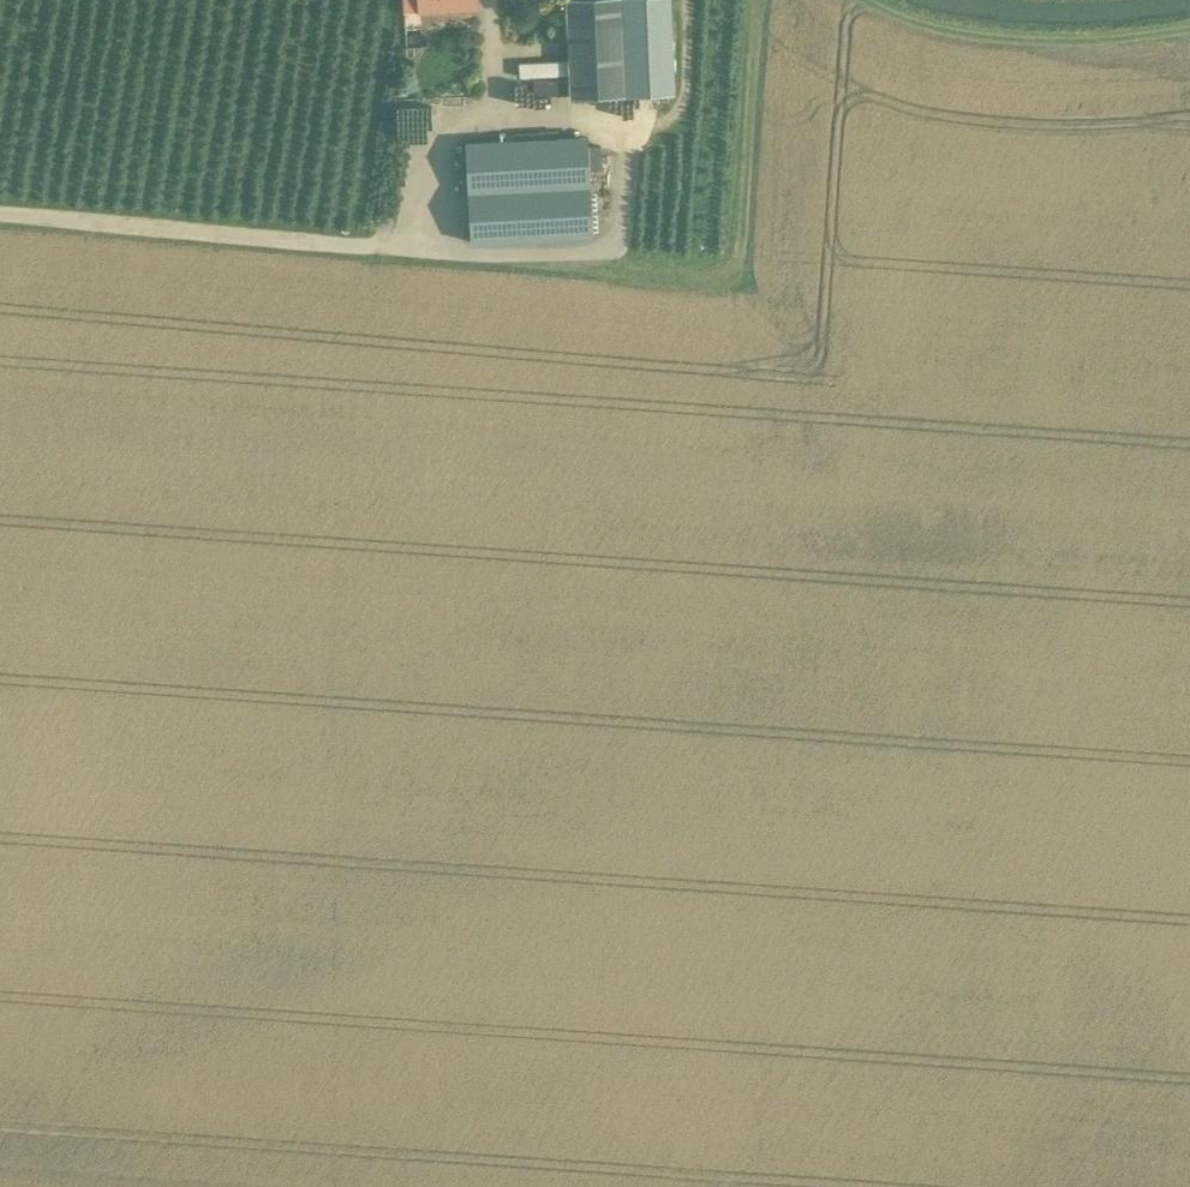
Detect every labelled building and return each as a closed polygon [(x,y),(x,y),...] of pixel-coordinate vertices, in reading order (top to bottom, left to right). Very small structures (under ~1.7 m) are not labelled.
[(477,8),(477,0),(404,0),(405,12),(420,11),(477,8)] [(570,98),(676,93),(671,0),(567,0),(568,25),(570,98)] [(515,139),(466,142),(471,243),(594,237),(591,169),(602,169),(601,146),(589,146),(589,136),(515,139)]
